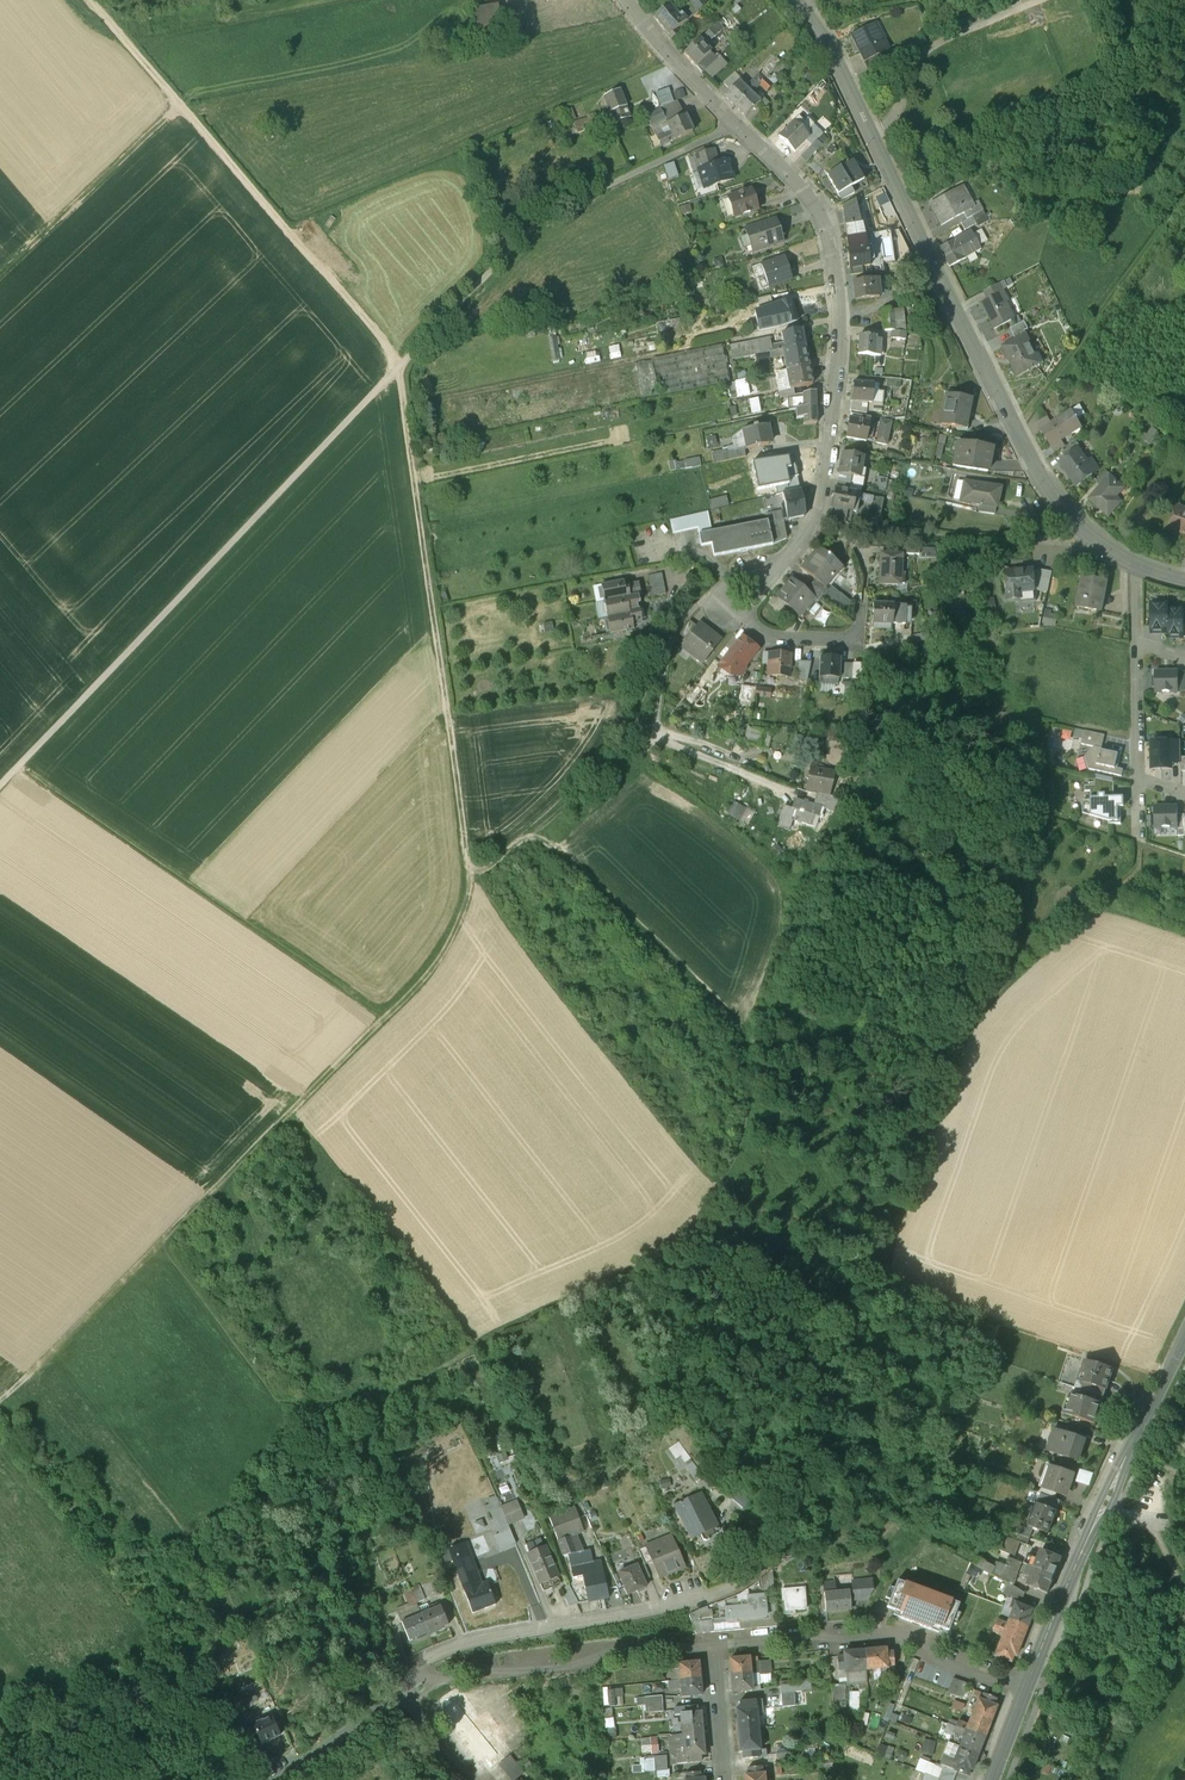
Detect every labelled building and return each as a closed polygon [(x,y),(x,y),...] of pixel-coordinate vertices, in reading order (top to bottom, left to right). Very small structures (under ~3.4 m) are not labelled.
[(702,0),(688,0),(698,12),(706,5),(702,0)] [(679,16),(670,4),(654,17),(669,36),(687,21),(681,14),(679,16)] [(497,7),(474,13),(481,44),(533,33),(532,26),(507,30),(502,28),(497,7)] [(718,23),(699,40),(705,46),(723,29),(718,23)] [(873,24),(853,34),(861,50),(859,51),(864,61),(865,61),(879,54),(888,49),(883,39),(881,40),(873,24)] [(699,40),(684,54),(695,66),(711,52),(705,46),(699,40)] [(711,52),(695,66),(701,72),(704,69),(716,58),(711,52)] [(879,54),(865,61),(869,68),(883,61),(879,54)] [(716,58),(704,69),(712,78),(727,64),(719,55),(716,58)] [(770,64),(761,74),(764,78),(774,68),(770,64)] [(760,73),(746,88),(750,92),(758,84),(764,78),(761,74),(760,73)] [(764,78),(758,84),(766,91),(772,85),(764,78)] [(746,88),(739,81),(724,97),(736,108),(750,92),(746,88)] [(656,95),(660,107),(673,102),(669,90),(656,95)] [(619,91),(605,97),(610,110),(610,112),(614,123),(630,118),(619,91)] [(683,91),(674,93),(676,101),(685,99),(683,91)] [(761,102),(750,92),(736,108),(746,117),(761,102)] [(660,107),(659,107),(664,118),(667,125),(682,118),(674,102),(673,102),(660,107)] [(580,104),(572,108),(574,113),(582,109),(580,104)] [(569,137),(614,123),(610,112),(610,110),(578,120),(574,114),(559,119),(569,137)] [(667,125),(671,134),(674,141),(693,132),(692,130),(694,129),(692,125),(690,126),(685,116),(682,118),(667,125)] [(652,123),(659,139),(671,134),(667,125),(664,118),(652,123)] [(807,120),(802,125),(796,119),(793,122),(805,133),(813,125),(807,120)] [(793,122),(786,129),(784,127),(781,130),(783,132),(779,136),(794,151),(806,140),(809,137),(805,133),(793,122)] [(809,137),(806,140),(811,145),(816,140),(820,136),(815,131),(809,137)] [(659,139),(657,140),(658,142),(661,147),(674,141),(671,134),(659,139)] [(811,145),(800,157),(806,163),(822,146),(816,140),(811,145)] [(655,143),(654,141),(649,143),(653,153),(661,149),(661,147),(658,142),(655,143)] [(714,150),(696,156),(701,170),(719,164),(714,150)] [(853,159),(827,175),(838,193),(864,178),(853,159)] [(701,170),(698,171),(704,189),(733,179),(729,165),(721,168),(720,164),(719,164),(701,170)] [(961,185),(930,201),(942,222),(964,210),(972,206),(970,203),(961,185)] [(750,190),(728,197),(735,217),(757,210),(750,190)] [(728,197),(719,200),(726,220),(735,217),(728,197)] [(842,207),(845,224),(861,222),(856,199),(842,207)] [(972,206),(964,210),(967,217),(974,213),(983,208),(978,199),(970,203),(972,206)] [(987,211),(982,213),(985,220),(990,217),(987,211)] [(967,217),(961,220),(965,227),(977,221),(978,220),(974,213),(967,217)] [(982,213),(974,213),(978,220),(977,221),(978,224),(985,220),(982,213)] [(775,220),(745,230),(747,235),(751,247),(752,252),(782,242),(775,220)] [(845,224),(845,231),(864,229),(864,227),(863,227),(861,222),(845,224)] [(981,247),(971,228),(956,236),(966,255),(981,247)] [(845,231),(847,249),(865,246),(864,229),(845,231)] [(747,235),(741,237),(740,239),(743,248),(745,249),(751,247),(747,235)] [(956,236),(941,244),(951,263),(966,255),(956,236)] [(865,246),(847,249),(850,268),(870,265),(869,259),(874,259),(872,245),(865,246)] [(784,257),(752,267),(760,291),(792,280),(784,257)] [(870,265),(850,268),(851,275),(871,272),(870,265)] [(875,282),(853,284),(854,304),(876,302),(875,282)] [(996,283),(983,289),(987,297),(1000,291),(996,283)] [(987,297),(980,301),(993,328),(1013,318),(1000,291),(987,297)] [(770,298),(760,300),(763,309),(773,306),(770,298)] [(774,306),(773,306),(775,315),(773,316),(774,319),(776,319),(779,326),(796,321),(790,301),(774,306)] [(900,312),(885,310),(883,330),(898,331),(900,312)] [(776,319),(774,319),(755,323),(757,332),(779,327),(779,326),(776,319)] [(1023,321),(1009,327),(1013,335),(1027,328),(1023,321)] [(801,330),(782,334),(784,343),(785,349),(804,345),(801,330)] [(765,333),(750,336),(751,341),(766,338),(765,333)] [(1025,333),(1001,345),(1016,374),(1039,363),(1025,333)] [(876,336),(859,335),(858,354),(880,355),(881,340),(876,339),(876,336)] [(550,337),(554,360),(561,358),(557,336),(550,337)] [(905,339),(891,337),(890,345),(905,346),(905,339)] [(766,338),(751,341),(755,356),(769,353),(768,349),(766,338)] [(732,360),(755,356),(751,341),(728,345),(732,360)] [(785,349),(784,343),(771,346),(772,349),(768,349),(769,353),(785,349)] [(729,383),(721,345),(658,358),(666,396),(729,383)] [(785,349),(769,353),(770,358),(783,356),(786,371),(809,366),(804,345),(785,349)] [(769,353),(755,356),(756,361),(770,358),(769,353)] [(651,361),(636,364),(643,398),(658,395),(651,361)] [(812,385),(809,366),(786,371),(790,389),(812,385)] [(786,371),(775,373),(778,391),(790,389),(786,371)] [(873,384),(853,382),(852,392),(851,401),(867,403),(871,403),(872,402),(873,384)] [(872,402),(882,403),(883,385),(873,384),(872,402)] [(767,395),(768,401),(787,397),(786,391),(767,395)] [(971,396),(948,391),(942,422),(965,426),(971,396)] [(796,396),(796,408),(803,407),(816,405),(816,393),(796,396)] [(760,397),(751,398),(753,412),(761,411),(760,397)] [(867,403),(851,401),(850,411),(866,414),(866,410),(867,403)] [(867,403),(866,410),(881,412),(882,403),(872,402),(871,403),(867,403)] [(816,405),(803,407),(804,417),(804,424),(816,423),(816,405)] [(1051,421),(1041,427),(1051,444),(1061,439),(1081,427),(1077,419),(1078,418),(1077,417),(1076,417),(1071,409),(1051,421)] [(1047,416),(1037,421),(1041,427),(1051,421),(1047,416)] [(869,422),(849,419),(846,438),(865,441),(869,422)] [(890,426),(879,424),(875,442),(886,444),(890,426)] [(768,425),(746,429),(748,440),(745,441),(746,450),(768,446),(767,438),(770,437),(768,425)] [(709,426),(701,429),(704,435),(711,432),(709,426)] [(946,429),(939,428),(935,452),(941,454),(946,429)] [(992,445),(959,439),(955,463),(987,469),(992,445)] [(1061,439),(1051,444),(1055,451),(1064,446),(1061,439)] [(1077,442),(1060,452),(1064,458),(1068,455),(1069,456),(1078,450),(1078,451),(1081,448),(1077,442)] [(710,455),(712,464),(743,457),(741,448),(710,455)] [(1078,450),(1069,456),(1068,455),(1064,458),(1059,462),(1076,485),(1094,471),(1078,451),(1078,450)] [(842,454),(842,453),(838,473),(851,475),(859,477),(862,457),(857,456),(842,454)] [(757,487),(788,480),(785,465),(789,464),(787,454),(751,459),(757,487)] [(677,461),(679,469),(703,465),(701,456),(677,461)] [(1106,470),(1096,480),(1101,485),(1109,476),(1110,477),(1111,475),(1106,470)] [(851,475),(839,473),(837,481),(849,484),(851,475)] [(887,477),(878,476),(875,489),(885,490),(887,477)] [(1101,485),(1088,499),(1108,517),(1121,503),(1113,496),(1121,486),(1110,477),(1109,476),(1101,485)] [(1001,486),(965,479),(962,498),(982,502),(997,504),(998,505),(1001,486)] [(855,493),(836,489),(834,497),(833,497),(831,507),(832,507),(847,510),(852,511),(855,493)] [(800,490),(782,494),(784,504),(787,520),(805,516),(800,490)] [(883,498),(873,496),(869,514),(868,517),(879,519),(883,498)] [(708,501),(710,510),(729,506),(727,497),(708,501)] [(997,504),(982,502),(980,509),(996,512),(997,504)] [(782,512),(774,513),(776,524),(783,522),(782,521),(787,520),(784,504),(781,504),(782,512)] [(847,510),(832,507),(830,521),(845,522),(847,510)] [(852,511),(847,510),(845,522),(867,523),(868,517),(869,514),(855,512),(852,511)] [(708,512),(694,515),(697,529),(698,528),(699,535),(709,533),(711,532),(708,512)] [(1184,515),(1175,512),(1169,528),(1184,534),(1184,515)] [(774,513),(766,515),(767,522),(768,526),(776,524),(774,513)] [(694,515),(670,521),(673,534),(697,529),(694,515)] [(711,532),(709,533),(711,544),(714,556),(772,545),(768,526),(767,522),(711,532)] [(776,524),(768,526),(772,545),(773,545),(786,539),(783,522),(776,524)] [(699,535),(701,546),(711,544),(709,533),(699,535)] [(842,566),(819,547),(802,568),(815,579),(824,587),(825,587),(842,566)] [(903,554),(881,552),(879,581),(900,583),(903,554)] [(1032,568),(1006,569),(1007,596),(1019,596),(1019,588),(1033,588),(1032,568)] [(1051,572),(1032,568),(1033,588),(1047,591),(1051,572)] [(662,573),(648,576),(649,583),(664,580),(662,573)] [(1107,582),(1082,576),(1080,587),(1083,587),(1079,607),(1100,612),(1107,582)] [(806,590),(792,578),(777,596),(786,603),(803,618),(810,609),(807,607),(813,599),(816,602),(817,601),(805,591),(806,590)] [(824,587),(815,579),(810,585),(822,594),(827,589),(825,587),(824,587)] [(664,580),(649,583),(651,589),(665,586),(664,580)] [(624,581),(601,585),(605,601),(627,597),(630,596),(629,587),(625,588),(624,581)] [(639,582),(628,584),(629,587),(630,596),(638,595),(641,594),(639,582)] [(822,594),(810,585),(806,590),(805,591),(817,601),(822,594)] [(827,589),(822,594),(843,611),(851,602),(830,585),(827,589)] [(665,586),(651,589),(652,597),(667,594),(665,586)] [(995,592),(982,594),(984,611),(997,609),(995,592)] [(777,596),(775,594),(768,601),(780,610),(786,603),(777,596)] [(630,596),(627,597),(629,610),(638,609),(637,604),(640,603),(638,595),(630,596)] [(627,597),(605,601),(605,602),(603,602),(604,604),(605,603),(608,618),(630,614),(629,610),(627,597)] [(906,604),(873,602),(872,622),(905,623),(906,604)] [(1168,604),(1150,604),(1150,633),(1168,633),(1168,609),(1168,608),(1168,604)] [(1050,608),(1044,606),(1040,623),(1055,626),(1057,616),(1049,614),(1050,608)] [(630,614),(608,618),(611,634),(635,630),(633,622),(642,620),(640,608),(638,609),(629,610),(630,614)] [(1184,623),(1183,608),(1168,608),(1168,609),(1168,633),(1168,638),(1184,637),(1184,623)] [(689,620),(680,632),(680,633),(687,639),(697,626),(689,620)] [(720,639),(700,623),(697,626),(687,639),(685,642),(693,649),(690,653),(702,662),(720,639)] [(741,637),(721,664),(727,669),(728,672),(732,675),(740,674),(745,668),(745,665),(744,665),(756,649),(741,637)] [(789,655),(770,654),(770,674),(788,675),(789,655)] [(830,657),(821,657),(820,676),(838,677),(839,677),(840,662),(840,657),(830,656),(830,657)] [(812,660),(797,660),(796,679),(808,680),(812,660)] [(853,663),(840,662),(839,677),(853,677),(853,663)] [(1178,672),(1155,672),(1155,675),(1155,693),(1178,692),(1178,672)] [(838,677),(820,676),(819,683),(837,684),(838,677)] [(756,689),(758,680),(745,679),(744,687),(756,689)] [(771,681),(758,680),(756,689),(770,690),(771,681)] [(770,733),(748,728),(745,740),(768,744),(770,733)] [(1105,735),(1084,730),(1081,744),(1093,747),(1094,746),(1102,748),(1105,735)] [(1170,744),(1153,744),(1153,771),(1170,770),(1170,764),(1170,744)] [(1170,744),(1170,764),(1180,764),(1180,744),(1170,744)] [(1102,748),(1094,746),(1093,747),(1085,756),(1088,769),(1122,777),(1123,770),(1118,769),(1121,753),(1102,748)] [(817,764),(811,763),(805,792),(817,795),(829,798),(834,774),(816,770),(817,764)] [(1114,783),(1094,778),(1094,785),(1085,785),(1085,791),(1090,791),(1091,798),(1099,798),(1099,794),(1105,794),(1105,798),(1114,798),(1114,783)] [(1099,794),(1099,798),(1091,798),(1091,801),(1083,801),(1083,813),(1110,822),(1110,824),(1120,824),(1120,807),(1123,807),(1123,798),(1114,798),(1105,798),(1105,794),(1099,794)] [(829,798),(817,795),(814,805),(821,808),(819,817),(822,818),(824,810),(834,813),(838,800),(829,798)] [(814,805),(795,800),(792,809),(784,806),(779,824),(790,828),(793,820),(815,827),(819,817),(821,808),(814,805)] [(749,807),(737,801),(730,813),(743,820),(749,807)] [(1177,807),(1154,807),(1155,828),(1178,828),(1178,815),(1177,807)] [(1111,1368),(1084,1359),(1080,1372),(1085,1373),(1082,1382),(1105,1389),(1111,1368)] [(1105,1389),(1082,1382),(1080,1389),(1081,1389),(1102,1396),(1105,1389)] [(1102,1396),(1081,1389),(1079,1396),(1072,1393),(1066,1411),(1076,1414),(1075,1416),(1094,1423),(1103,1396),(1102,1396)] [(1067,1427),(1052,1422),(1049,1430),(1053,1432),(1054,1430),(1065,1434),(1067,1427)] [(1065,1434),(1054,1430),(1053,1432),(1050,1442),(1055,1444),(1052,1452),(1077,1460),(1084,1440),(1065,1434)] [(703,1477),(679,1442),(670,1449),(684,1469),(686,1467),(696,1482),(703,1477)] [(1073,1474),(1046,1465),(1039,1487),(1057,1492),(1064,1495),(1067,1488),(1069,1488),(1073,1474)] [(1092,1473),(1080,1469),(1080,1468),(1075,1481),(1089,1485),(1093,1473),(1092,1473)] [(737,1484),(726,1492),(743,1506),(748,1504),(737,1484)] [(1057,1492),(1039,1487),(1037,1492),(1041,1493),(1055,1499),(1057,1492)] [(701,1493),(674,1505),(682,1523),(685,1522),(692,1537),(713,1527),(703,1504),(705,1503),(701,1493)] [(1055,1499),(1041,1493),(1037,1503),(1056,1511),(1060,1501),(1055,1499)] [(516,1501),(501,1508),(508,1525),(523,1518),(516,1501)] [(1056,1511),(1037,1503),(1028,1526),(1047,1533),(1056,1511)] [(592,1528),(583,1505),(577,1507),(585,1531),(592,1528)] [(501,1508),(501,1507),(490,1512),(493,1519),(496,1518),(502,1533),(495,1536),(501,1550),(516,1544),(501,1508)] [(577,1507),(549,1518),(558,1541),(576,1534),(585,1531),(577,1507)] [(1032,1532),(1019,1527),(1016,1533),(1018,1534),(1029,1538),(1032,1532)] [(576,1534),(559,1541),(565,1557),(568,1556),(582,1553),(576,1534)] [(1029,1538),(1018,1534),(1015,1541),(1025,1544),(1027,1545),(1029,1538)] [(671,1536),(649,1546),(654,1557),(649,1559),(651,1563),(656,1575),(683,1564),(671,1536)] [(1015,1541),(1007,1537),(1002,1550),(1010,1554),(1015,1541)] [(1025,1544),(1015,1541),(1010,1554),(1009,1558),(1019,1562),(1025,1544)] [(476,1582),(462,1544),(448,1549),(473,1614),(496,1605),(487,1584),(482,1586),(480,1581),(476,1582)] [(560,1584),(545,1548),(528,1555),(543,1592),(560,1584)] [(645,1548),(637,1551),(644,1566),(646,1565),(651,1563),(649,1559),(645,1548)] [(740,1548),(734,1563),(741,1566),(748,1551),(740,1548)] [(1061,1558),(1041,1550),(1034,1568),(1054,1576),(1061,1558)] [(582,1553),(568,1556),(573,1579),(583,1577),(583,1576),(602,1572),(601,1563),(592,1565),(590,1551),(582,1553)] [(989,1573),(993,1565),(977,1557),(973,1564),(989,1573)] [(1019,1562),(1009,1558),(1006,1563),(1015,1567),(1013,1572),(1016,1574),(1021,1563),(1019,1562)] [(771,1571),(773,1590),(780,1590),(779,1578),(786,1577),(784,1561),(771,1571)] [(1000,1579),(1005,1566),(994,1561),(993,1565),(989,1573),(1000,1579)] [(1015,1567),(1006,1563),(1005,1566),(1000,1579),(1007,1583),(1012,1585),(1016,1574),(1013,1572),(1015,1567)] [(980,1569),(971,1565),(968,1572),(977,1576),(980,1569)] [(636,1566),(619,1573),(628,1595),(645,1588),(636,1566)] [(1054,1576),(1034,1568),(1027,1586),(1048,1593),(1054,1576)] [(764,1591),(773,1590),(771,1571),(763,1577),(764,1591)] [(602,1572),(583,1576),(583,1577),(585,1586),(588,1603),(599,1601),(598,1596),(606,1595),(607,1594),(605,1586),(602,1572)] [(442,1574),(426,1581),(434,1599),(449,1592),(442,1574)] [(966,1574),(960,1587),(965,1589),(971,1576),(966,1574)] [(583,1577),(573,1579),(574,1585),(576,1585),(577,1587),(585,1586),(583,1577)] [(871,1580),(852,1581),(853,1592),(849,1592),(850,1601),(853,1601),(865,1600),(872,1589),(871,1580)] [(948,1631),(959,1604),(897,1580),(886,1607),(903,1613),(901,1618),(930,1630),(932,1625),(948,1631)] [(834,1582),(823,1583),(824,1594),(835,1593),(834,1582)] [(1012,1585),(1007,1583),(1003,1593),(1021,1600),(1024,1593),(1012,1585)] [(421,1584),(410,1589),(417,1605),(428,1600),(421,1584)] [(577,1587),(569,1588),(578,1606),(588,1603),(585,1586),(577,1587)] [(578,1606),(568,1587),(560,1589),(567,1608),(578,1606)] [(417,1605),(410,1589),(399,1593),(406,1609),(417,1605)] [(804,1589),(781,1591),(782,1602),(784,1602),(785,1615),(795,1614),(795,1611),(806,1610),(804,1589)] [(835,1593),(824,1594),(825,1609),(825,1612),(827,1612),(851,1610),(850,1601),(849,1592),(835,1593)] [(764,1596),(748,1597),(748,1602),(748,1607),(749,1619),(766,1617),(766,1614),(764,1596)] [(725,1608),(724,1603),(689,1616),(695,1634),(711,1632),(710,1618),(725,1617),(725,1608)] [(1031,1610),(1015,1604),(1008,1620),(1017,1624),(1018,1621),(1028,1625),(1031,1618),(1028,1617),(1031,1610)] [(440,1606),(421,1614),(429,1634),(438,1630),(437,1629),(448,1625),(440,1606)] [(739,1607),(725,1608),(725,1617),(725,1620),(749,1619),(748,1607),(739,1607)] [(825,1609),(818,1609),(818,1611),(819,1623),(828,1622),(827,1612),(825,1612),(825,1609)] [(818,1611),(811,1612),(812,1624),(819,1623),(818,1611)] [(776,1613),(766,1614),(766,1617),(767,1627),(777,1627),(776,1613)] [(421,1614),(401,1622),(409,1641),(421,1636),(422,1637),(429,1634),(421,1614)] [(725,1617),(710,1618),(711,1632),(726,1631),(725,1620),(725,1617)] [(767,1627),(766,1617),(749,1619),(750,1629),(767,1627)] [(749,1619),(725,1620),(726,1631),(750,1629),(749,1619)] [(994,1626),(995,1625),(983,1620),(980,1628),(992,1633),(994,1626)] [(1028,1625),(1018,1621),(1017,1624),(1008,1620),(1007,1624),(997,1620),(995,1625),(994,1626),(1023,1637),(1028,1625)] [(1023,1637),(994,1626),(992,1633),(1002,1637),(1001,1640),(1009,1644),(1008,1646),(1018,1650),(1023,1637)] [(1009,1644),(1001,1640),(994,1656),(1010,1663),(1013,1656),(1015,1657),(1018,1650),(1008,1646),(1009,1644)] [(885,1649),(864,1650),(866,1671),(887,1669),(887,1667),(893,1666),(892,1652),(886,1653),(885,1649)] [(864,1650),(843,1652),(844,1656),(837,1657),(838,1671),(842,1670),(845,1670),(845,1673),(850,1672),(866,1671),(864,1650)] [(828,1654),(814,1655),(816,1668),(829,1667),(828,1654)] [(749,1657),(750,1674),(758,1673),(770,1672),(769,1656),(749,1657)] [(749,1657),(729,1659),(731,1676),(750,1674),(749,1657)] [(698,1662),(679,1664),(679,1668),(680,1680),(700,1679),(698,1662)] [(866,1671),(850,1672),(850,1677),(848,1677),(848,1684),(860,1683),(867,1682),(866,1671)] [(752,1686),(759,1685),(758,1673),(750,1674),(752,1686)] [(750,1674),(731,1676),(732,1692),(752,1691),(752,1690),(752,1686),(750,1674)] [(700,1679),(680,1680),(681,1687),(682,1697),(701,1695),(700,1679)] [(953,1679),(948,1693),(955,1695),(960,1682),(953,1679)] [(680,1680),(668,1681),(669,1689),(681,1687),(680,1680)] [(802,1682),(780,1684),(780,1694),(794,1692),(803,1691),(802,1682)] [(968,1685),(960,1682),(955,1695),(963,1698),(968,1685)] [(845,1685),(831,1685),(832,1701),(845,1700),(845,1685)] [(612,1686),(612,1704),(623,1704),(623,1686),(612,1686)] [(850,1690),(850,1709),(860,1709),(860,1690),(850,1690)] [(254,1692),(241,1698),(244,1705),(257,1699),(254,1692)] [(794,1692),(780,1694),(782,1707),(795,1706),(794,1692)] [(996,1699),(983,1694),(981,1698),(980,1700),(978,1699),(972,1714),(990,1722),(996,1706),(994,1705),(996,1699)] [(662,1695),(637,1697),(638,1706),(646,1705),(662,1704),(662,1695)] [(439,1709),(485,1771),(503,1758),(457,1696),(439,1709)] [(244,1705),(241,1698),(235,1700),(241,1712),(246,1709),(244,1705)] [(761,1700),(753,1701),(754,1701),(754,1708),(756,1708),(757,1713),(762,1712),(761,1700)] [(753,1701),(739,1702),(740,1709),(737,1709),(738,1730),(758,1729),(757,1713),(756,1708),(754,1708),(754,1701),(753,1701)] [(662,1704),(646,1705),(646,1712),(663,1711),(662,1704)] [(696,1706),(682,1707),(683,1711),(683,1714),(680,1714),(682,1735),(702,1733),(700,1712),(697,1713),(696,1706)] [(990,1722),(972,1714),(967,1725),(957,1721),(957,1723),(955,1727),(984,1738),(990,1722)] [(271,1716),(253,1724),(261,1743),(280,1735),(271,1716)] [(494,1730),(500,1741),(512,1734),(506,1723),(494,1730)] [(984,1738),(955,1727),(953,1734),(963,1737),(959,1747),(978,1755),(984,1738)] [(758,1729),(738,1730),(740,1751),(743,1751),(744,1757),(758,1756),(758,1750),(759,1750),(758,1729)] [(702,1733),(682,1735),(684,1756),(686,1756),(687,1763),(701,1761),(701,1755),(704,1754),(702,1733)] [(682,1735),(672,1736),(669,1737),(670,1752),(671,1752),(676,1752),(678,1763),(687,1763),(686,1756),(684,1756),(682,1735)] [(651,1754),(649,1736),(640,1737),(641,1754),(651,1754)] [(926,1739),(924,1752),(932,1753),(934,1741),(926,1739)] [(959,1747),(948,1743),(944,1756),(954,1760),(953,1763),(955,1764),(953,1770),(966,1775),(969,1769),(971,1771),(978,1755),(959,1747)] [(773,1755),(773,1761),(788,1761),(788,1747),(775,1747),(775,1755),(773,1755)] [(510,1755),(499,1764),(512,1779),(514,1779),(524,1772),(510,1755)] [(954,1760),(944,1756),(940,1765),(953,1770),(955,1764),(953,1763),(954,1760)] [(657,1764),(668,1763),(668,1757),(644,1759),(645,1771),(657,1770),(657,1764)] [(942,1769),(920,1759),(916,1770),(925,1774),(938,1779),(942,1769)] [(747,1768),(747,1775),(744,1775),(744,1779),(765,1779),(764,1773),(762,1773),(762,1766),(747,1768)] [(942,1769),(938,1779),(937,1779),(952,1779),(955,1774),(942,1769)]
